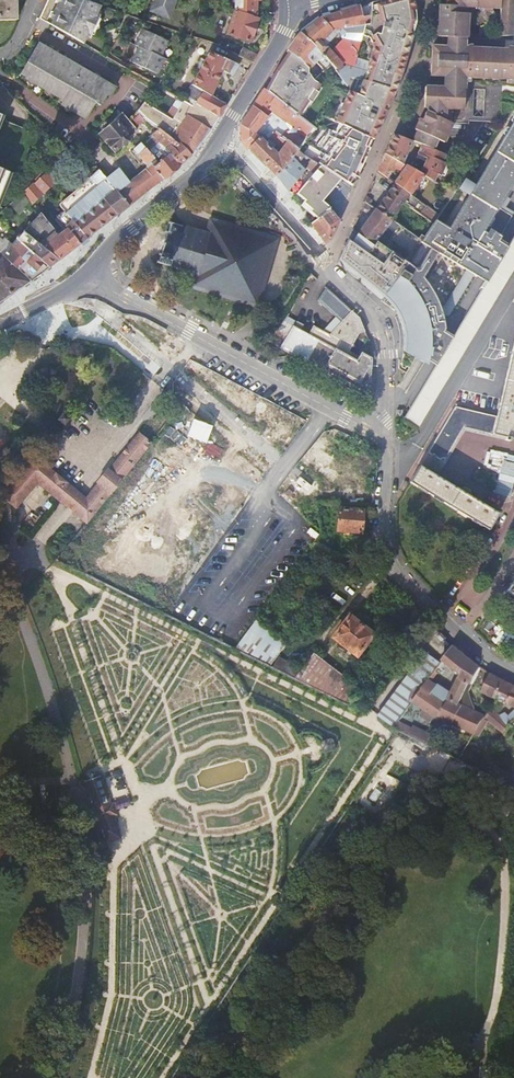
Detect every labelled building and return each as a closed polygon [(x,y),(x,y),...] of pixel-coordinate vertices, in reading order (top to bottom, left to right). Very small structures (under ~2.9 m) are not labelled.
[(18,19),(18,0),(0,0),(0,20),(18,19)] [(103,27),(108,19),(105,18),(110,9),(97,4),(85,0),(49,0),(47,5),(46,5),(57,10),(50,24),(51,25),(90,47),(95,38),(97,39),(100,34),(98,31),(93,28),(94,25),(100,28),(103,27)] [(151,15),(167,21),(175,0),(157,0),(151,15)] [(237,13),(257,20),(258,3),(260,3),(260,0),(238,0),(238,2),(237,13)] [(371,4),(371,20),(371,29),(366,30),(364,35),(371,37),(374,47),(364,84),(396,95),(416,28),(413,0),(385,0),(371,4)] [(501,0),(477,0),(477,8),(501,9),(501,0)] [(501,9),(500,37),(513,36),(513,0),(501,0),(501,9)] [(371,20),(371,4),(360,7),(363,21),(371,20)] [(467,13),(467,7),(467,5),(439,4),(438,36),(447,37),(447,41),(446,46),(467,47),(467,42),(467,38),(469,38),(470,13),(467,13)] [(57,10),(46,5),(40,19),(50,24),(57,10)] [(322,17),(334,34),(364,26),(363,21),(360,7),(322,17)] [(257,20),(237,13),(229,36),(252,44),(260,21),(257,20)] [(334,34),(322,17),(300,36),(316,50),(322,56),(337,73),(344,66),(323,44),(334,34)] [(46,34),(51,25),(50,24),(40,19),(36,28),(46,34)] [(100,34),(103,27),(100,28),(94,25),(93,28),(98,31),(100,34)] [(169,42),(144,31),(137,46),(141,48),(134,63),(158,75),(165,60),(161,58),(169,42)] [(300,36),(287,55),(290,57),(303,66),(309,70),(322,56),(316,50),(300,36)] [(116,89),(39,45),(23,74),(28,77),(27,79),(65,101),(62,105),(87,119),(96,103),(101,106),(107,96),(110,97),(116,89)] [(444,78),(472,79),(473,47),(467,47),(446,46),(432,45),(430,77),(444,78)] [(509,46),(509,48),(473,47),(472,79),(508,80),(507,84),(513,85),(513,46),(509,46)] [(240,56),(254,63),(258,56),(244,49),(240,56)] [(212,51),(193,85),(205,92),(211,95),(223,75),(231,79),(239,66),(231,62),(212,51)] [(303,66),(290,57),(282,70),(285,72),(279,81),(276,80),(266,96),(278,104),(301,120),(310,106),(312,106),(319,96),(315,93),(320,86),(314,82),(309,75),(309,70),(303,66)] [(282,70),(276,80),(279,81),(285,72),(282,70)] [(471,84),(472,79),(444,78),(444,82),(443,86),(425,86),(424,109),(430,109),(430,113),(455,124),(470,124),(471,84)] [(338,126),(374,143),(387,116),(385,115),(388,109),(390,110),(396,95),(364,84),(358,82),(353,94),(348,92),(335,124),(338,126)] [(176,144),(193,158),(210,131),(219,119),(227,104),(211,95),(205,92),(196,106),(186,100),(172,121),(144,103),(138,111),(159,129),(172,140),(176,144)] [(253,109),(268,120),(271,115),(289,127),(307,141),(315,130),(301,120),(278,104),(266,96),(264,94),(253,109)] [(268,120),(253,109),(251,112),(241,128),(256,138),(268,120)] [(149,138),(159,129),(138,111),(128,119),(140,129),(139,130),(145,135),(146,135),(149,138)] [(455,124),(430,113),(426,111),(422,120),(419,119),(414,130),(416,131),(412,141),(421,145),(435,150),(439,141),(446,144),(455,124)] [(126,122),(121,115),(112,121),(114,124),(101,134),(115,150),(122,143),(124,146),(131,140),(126,135),(127,133),(120,126),(126,122)] [(426,363),(427,360),(433,350),(431,349),(440,334),(442,335),(445,331),(446,330),(442,316),(448,316),(473,275),(477,278),(490,255),(489,254),(497,243),(512,217),(498,208),(513,182),(513,121),(474,187),(469,196),(448,229),(435,220),(421,240),(384,296),(383,297),(386,300),(390,304),(392,306),(394,309),(396,312),(399,319),(401,323),(402,327),(403,330),(404,333),(404,336),(405,339),(405,342),(404,351),(426,363)] [(354,190),(374,143),(338,126),(334,126),(331,127),(328,128),(325,131),(305,157),(322,168),(342,182),(343,183),(354,190)] [(298,153),(307,141),(289,127),(281,138),(289,145),(298,153)] [(256,138),(241,128),(240,144),(248,155),(260,141),(256,138)] [(142,145),(148,152),(156,144),(166,154),(170,159),(181,170),(193,158),(176,144),(172,140),(159,129),(149,138),(142,145)] [(412,142),(393,135),(393,136),(388,147),(385,154),(403,165),(412,142)] [(290,168),(295,162),(301,155),(298,153),(289,145),(278,158),(260,141),(248,155),(257,162),(278,181),(290,168)] [(86,155),(87,155),(98,168),(101,166),(104,160),(110,154),(101,143),(86,155)] [(130,211),(166,182),(157,171),(160,167),(148,152),(142,145),(141,143),(131,151),(148,171),(131,185),(118,169),(104,180),(114,191),(118,196),(130,211)] [(435,150),(421,145),(417,155),(426,160),(420,174),(423,176),(432,181),(435,174),(439,176),(444,163),(441,162),(444,154),(441,153),(435,150)] [(31,205),(56,184),(55,183),(60,178),(57,175),(73,156),(68,152),(51,168),(53,172),(36,187),(34,185),(25,194),(31,205)] [(403,165),(385,154),(378,171),(387,178),(393,167),(400,171),(404,165),(403,165)] [(157,171),(166,182),(181,170),(170,159),(160,167),(157,171)] [(473,164),(462,160),(460,165),(470,169),(473,164)] [(313,179),(295,162),(290,168),(278,181),(293,200),(297,199),(313,179)] [(410,194),(423,176),(420,174),(406,167),(395,184),(410,194)] [(313,179),(297,199),(305,206),(303,208),(312,215),(310,217),(319,224),(331,213),(333,212),(325,205),(343,183),(342,182),(322,168),(313,179)] [(14,174),(0,169),(0,209),(14,174)] [(90,181),(97,190),(105,199),(102,202),(117,220),(130,211),(118,196),(114,191),(104,180),(98,172),(90,181)] [(463,180),(458,189),(469,196),(474,187),(463,180)] [(97,190),(90,181),(80,191),(82,195),(86,199),(97,190)] [(376,210),(390,221),(392,219),(403,203),(419,214),(425,205),(410,194),(395,184),(376,210)] [(61,206),(65,211),(74,203),(82,195),(80,191),(62,204),(61,206)] [(93,209),(86,199),(82,195),(74,203),(77,207),(84,216),(93,209)] [(84,216),(77,207),(66,216),(73,226),(88,244),(117,220),(102,202),(93,209),(84,216)] [(369,205),(364,202),(362,208),(368,211),(371,207),(369,205)] [(376,210),(359,234),(373,245),(390,221),(376,210)] [(319,224),(312,229),(326,248),(331,243),(339,224),(331,213),(319,224)] [(43,251),(57,268),(80,249),(67,232),(59,238),(40,215),(22,234),(41,249),(43,251)] [(188,289),(258,310),(280,240),(210,218),(206,233),(202,232),(202,230),(200,230),(200,231),(192,229),(192,227),(190,227),(190,228),(181,225),(181,224),(179,223),(179,225),(172,222),(172,221),(170,221),(170,222),(169,221),(168,223),(169,224),(168,228),(167,228),(166,230),(167,230),(167,232),(158,229),(152,250),(160,252),(160,255),(158,254),(155,265),(167,269),(167,267),(192,275),(188,289)] [(421,240),(392,219),(390,221),(373,245),(359,234),(358,234),(352,243),(348,239),(344,248),(345,249),(341,259),(349,266),(369,283),(384,296),(421,240)] [(67,232),(80,249),(88,244),(73,226),(67,232)] [(41,249),(22,234),(2,259),(30,286),(48,274),(57,268),(43,251),(41,249)] [(457,333),(454,338),(436,367),(403,422),(416,430),(513,269),(513,239),(508,249),(483,291),(457,333)] [(501,259),(508,249),(497,243),(489,254),(490,255),(477,278),(484,283),(499,258),(501,259)] [(480,289),(483,291),(501,259),(499,258),(484,283),(480,289)] [(30,286),(2,259),(0,261),(0,305),(30,286)] [(279,348),(357,390),(360,388),(370,382),(372,359),(361,353),(359,357),(348,351),(358,334),(365,332),(360,319),(333,294),(326,288),(318,300),(342,323),(330,335),(313,326),(311,330),(309,334),(293,325),(281,346),(279,348)] [(309,334),(311,330),(296,321),(293,325),(309,334)] [(433,350),(427,360),(436,367),(454,338),(445,331),(442,335),(440,334),(431,349),(433,350)] [(513,440),(513,342),(496,417),(492,435),(505,438),(505,441),(509,442),(510,439),(513,440)] [(492,435),(496,417),(455,408),(428,454),(444,463),(464,429),(492,435)] [(208,442),(214,424),(195,417),(189,435),(208,442)] [(150,446),(137,435),(125,450),(122,454),(108,471),(107,470),(94,485),(95,486),(86,498),(75,489),(69,484),(50,468),(42,462),(34,455),(0,496),(0,500),(14,512),(36,485),(55,501),(61,506),(72,515),(85,525),(108,496),(121,481),(150,446)] [(352,475),(374,478),(376,451),(373,450),(370,448),(368,445),(355,447),(352,475)] [(419,468),(409,484),(489,531),(498,514),(419,468)] [(363,512),(339,510),(337,531),(361,533),(363,512)] [(349,619),(331,642),(356,662),(374,638),(349,619)] [(235,649),(271,666),(287,644),(255,621),(235,649)] [(454,646),(435,670),(438,672),(443,666),(445,667),(448,663),(462,674),(452,695),(449,700),(458,704),(469,682),(473,683),(481,667),(470,658),(454,646)] [(378,715),(392,726),(440,662),(426,652),(378,715)] [(295,679),(339,701),(354,680),(350,678),(348,681),(313,655),(295,679)] [(503,680),(490,674),(482,692),(487,695),(486,698),(494,701),(503,680)] [(432,692),(437,685),(429,679),(412,702),(434,717),(432,720),(437,723),(440,718),(448,703),(432,692)] [(497,702),(499,700),(507,703),(513,687),(513,685),(507,682),(503,680),(494,701),(497,702)] [(452,695),(437,685),(432,692),(448,703),(449,700),(452,695)] [(497,702),(504,706),(505,703),(507,704),(513,707),(513,687),(507,703),(499,700),(497,702)] [(448,703),(440,718),(474,734),(483,717),(484,717),(458,704),(449,700),(448,703)] [(505,735),(510,724),(492,710),(488,714),(486,718),(484,717),(483,717),(505,735)] [(412,729),(397,721),(393,727),(399,731),(409,736),(412,729)] [(414,725),(412,729),(409,736),(426,744),(432,734),(414,725)] [(491,776),(513,788),(513,773),(513,776),(496,767),(491,776)] [(84,782),(97,823),(100,822),(106,843),(122,838),(115,816),(118,815),(114,802),(112,802),(103,776),(84,782)]
